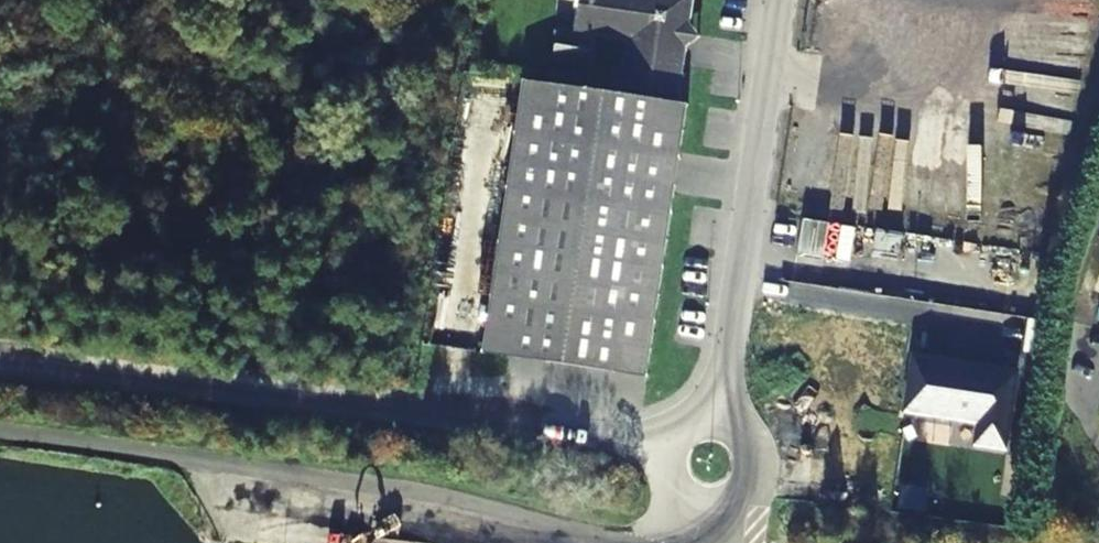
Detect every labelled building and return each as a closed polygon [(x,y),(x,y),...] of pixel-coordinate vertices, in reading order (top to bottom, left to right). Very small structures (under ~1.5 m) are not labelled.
[(572,35),(627,42),(620,94),(522,81),(483,354),(646,379),(687,104),(676,103),(684,47),(687,23),(690,0),(576,0),(572,35)] [(687,23),(684,47),(698,37),(687,23)] [(823,258),(829,223),(801,219),(796,254),(823,258)] [(183,248),(172,247),(169,261),(181,262),(183,248)] [(1017,370),(917,354),(909,408),(980,419),(976,443),(1005,448),(1017,370)]
